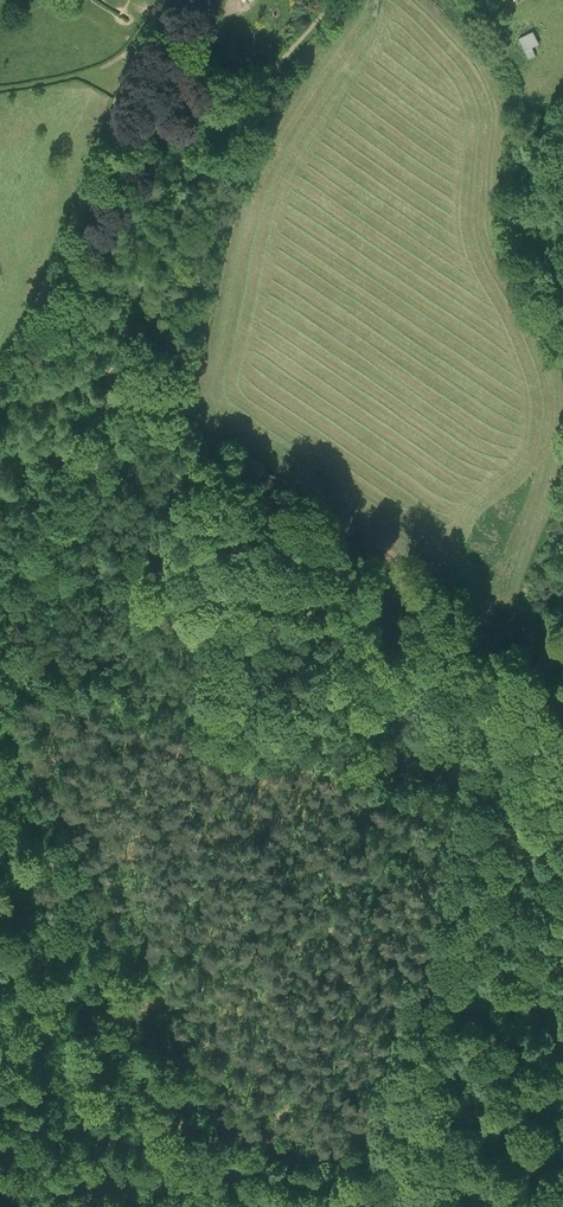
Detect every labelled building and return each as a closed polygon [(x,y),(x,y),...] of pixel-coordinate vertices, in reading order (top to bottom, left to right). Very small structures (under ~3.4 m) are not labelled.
[(533,31),(519,38),(529,59),(535,56),(531,47),(539,43),(533,31)]
